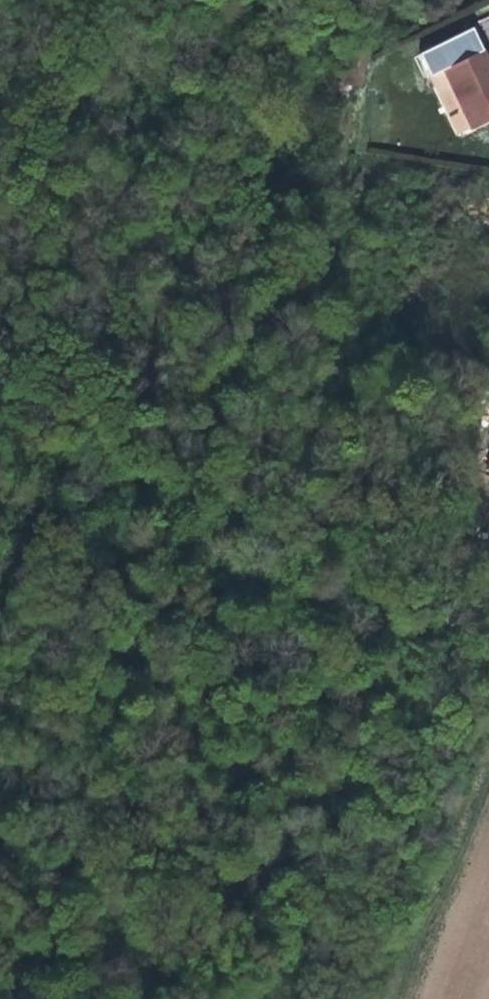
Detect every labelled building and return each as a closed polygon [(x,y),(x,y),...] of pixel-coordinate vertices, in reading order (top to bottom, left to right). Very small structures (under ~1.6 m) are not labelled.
[(487,89),(488,88),(488,69),(482,52),(478,54),(469,31),(420,49),(428,72),(443,68),(467,130),(488,122),(488,94),(487,89)]
